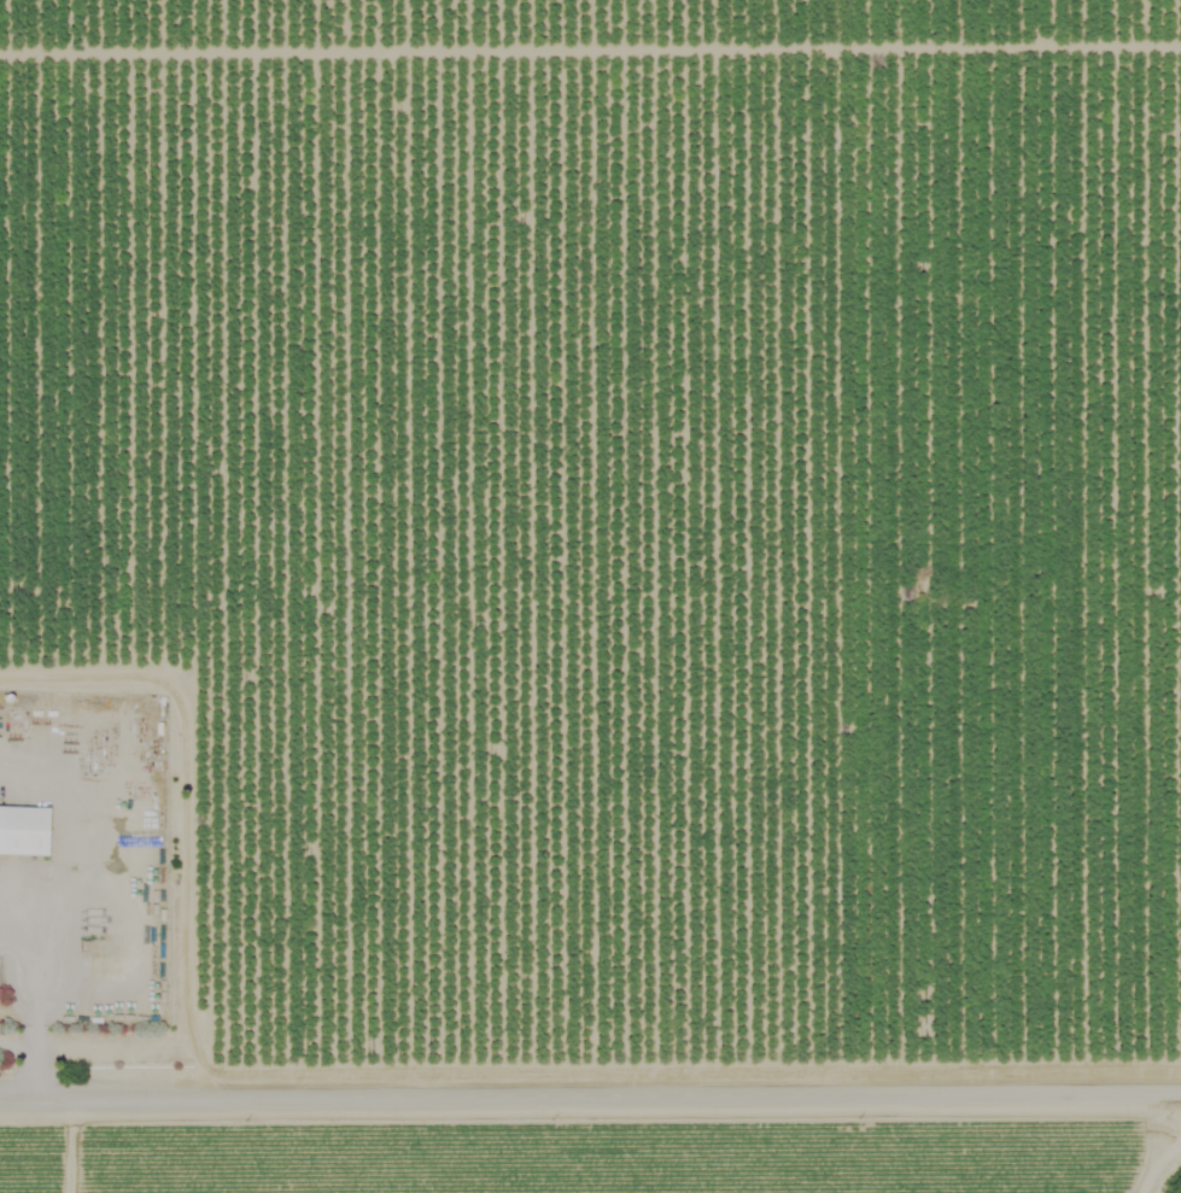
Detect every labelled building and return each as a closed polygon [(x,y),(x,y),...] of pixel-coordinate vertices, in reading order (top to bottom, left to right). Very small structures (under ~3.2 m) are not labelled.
[(0,804),(0,852),(38,853),(39,805),(0,804)]
